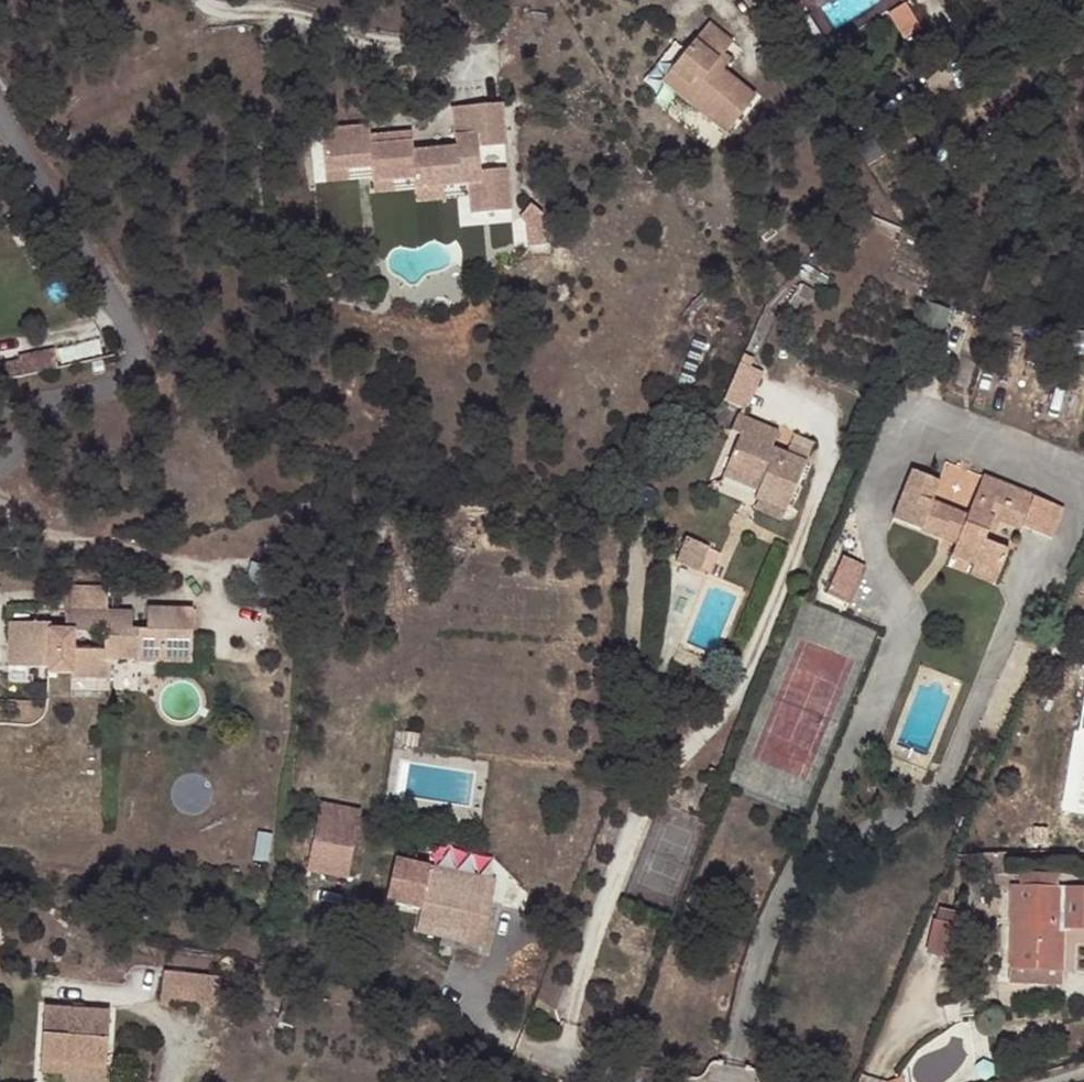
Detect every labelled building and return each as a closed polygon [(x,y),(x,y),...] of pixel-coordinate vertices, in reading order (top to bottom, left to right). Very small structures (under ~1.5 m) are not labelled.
[(905,3),(887,14),(903,40),(921,29),(905,3)] [(716,33),(681,77),(702,93),(689,108),(736,145),(766,107),(725,76),(742,54),(716,33)] [(702,93),(681,77),(670,92),(689,108),(702,93)] [(504,104),(450,108),(452,135),(454,135),(455,146),(413,151),(412,140),(371,144),(370,135),(369,124),(320,129),(325,173),(348,171),(370,168),(372,184),(393,182),(413,180),(414,190),(443,188),(467,186),(469,214),(513,211),(504,104)] [(370,135),(371,144),(412,140),(411,131),(370,135)] [(348,171),(325,173),(326,184),(349,182),(348,171)] [(393,182),(372,184),(372,194),(394,193),(393,182)] [(443,188),(414,190),(415,204),(445,201),(443,188)] [(533,205),(522,218),(528,223),(530,247),(548,246),(545,215),(533,205)] [(62,366),(58,347),(0,359),(0,379),(62,366)] [(92,363),(94,372),(105,370),(103,361),(92,363)] [(762,370),(743,363),(719,401),(745,412),(762,370)] [(780,431),(735,414),(729,429),(739,433),(727,465),(758,477),(751,495),(788,511),(808,462),(773,448),(780,431)] [(989,506),(975,500),(965,523),(932,508),(941,489),(914,475),(893,527),(942,548),(947,537),(958,544),(950,564),(1000,588),(1011,562),(990,552),(998,533),(989,530),(997,513),(1030,527),(1025,536),(1051,550),(1063,518),(995,488),(989,506)] [(983,482),(975,500),(989,506),(995,488),(983,482)] [(989,530),(998,533),(1022,543),(1025,536),(1030,527),(997,513),(989,530)] [(706,546),(685,537),(672,564),(693,575),(706,546)] [(842,557),(826,596),(850,606),(866,567),(842,557)] [(39,674),(107,678),(108,671),(188,674),(192,618),(142,615),(141,632),(108,628),(109,613),(57,610),(57,625),(4,621),(0,665),(40,669),(39,674)] [(107,678),(39,674),(39,678),(63,678),(63,685),(105,687),(107,678)] [(357,839),(315,832),(313,853),(319,855),(317,871),(334,875),(338,857),(353,862),(357,839)] [(408,883),(381,878),(376,909),(412,917),(408,939),(435,944),(432,955),(449,959),(452,950),(463,952),(468,926),(480,928),(490,877),(423,864),(418,892),(407,892),(408,883)] [(1014,871),(1014,882),(1061,881),(1061,870),(1014,871)] [(1007,885),(1008,971),(1056,970),(1059,926),(1083,925),(1083,885),(1007,885)] [(932,920),(925,954),(942,958),(949,923),(932,920)] [(163,972),(159,1003),(217,1009),(220,978),(163,972)] [(18,1075),(43,1076),(44,1068),(83,1069),(84,1016),(20,1015),(18,1075)] [(43,1076),(43,1081),(83,1081),(83,1069),(44,1068),(43,1076)]
